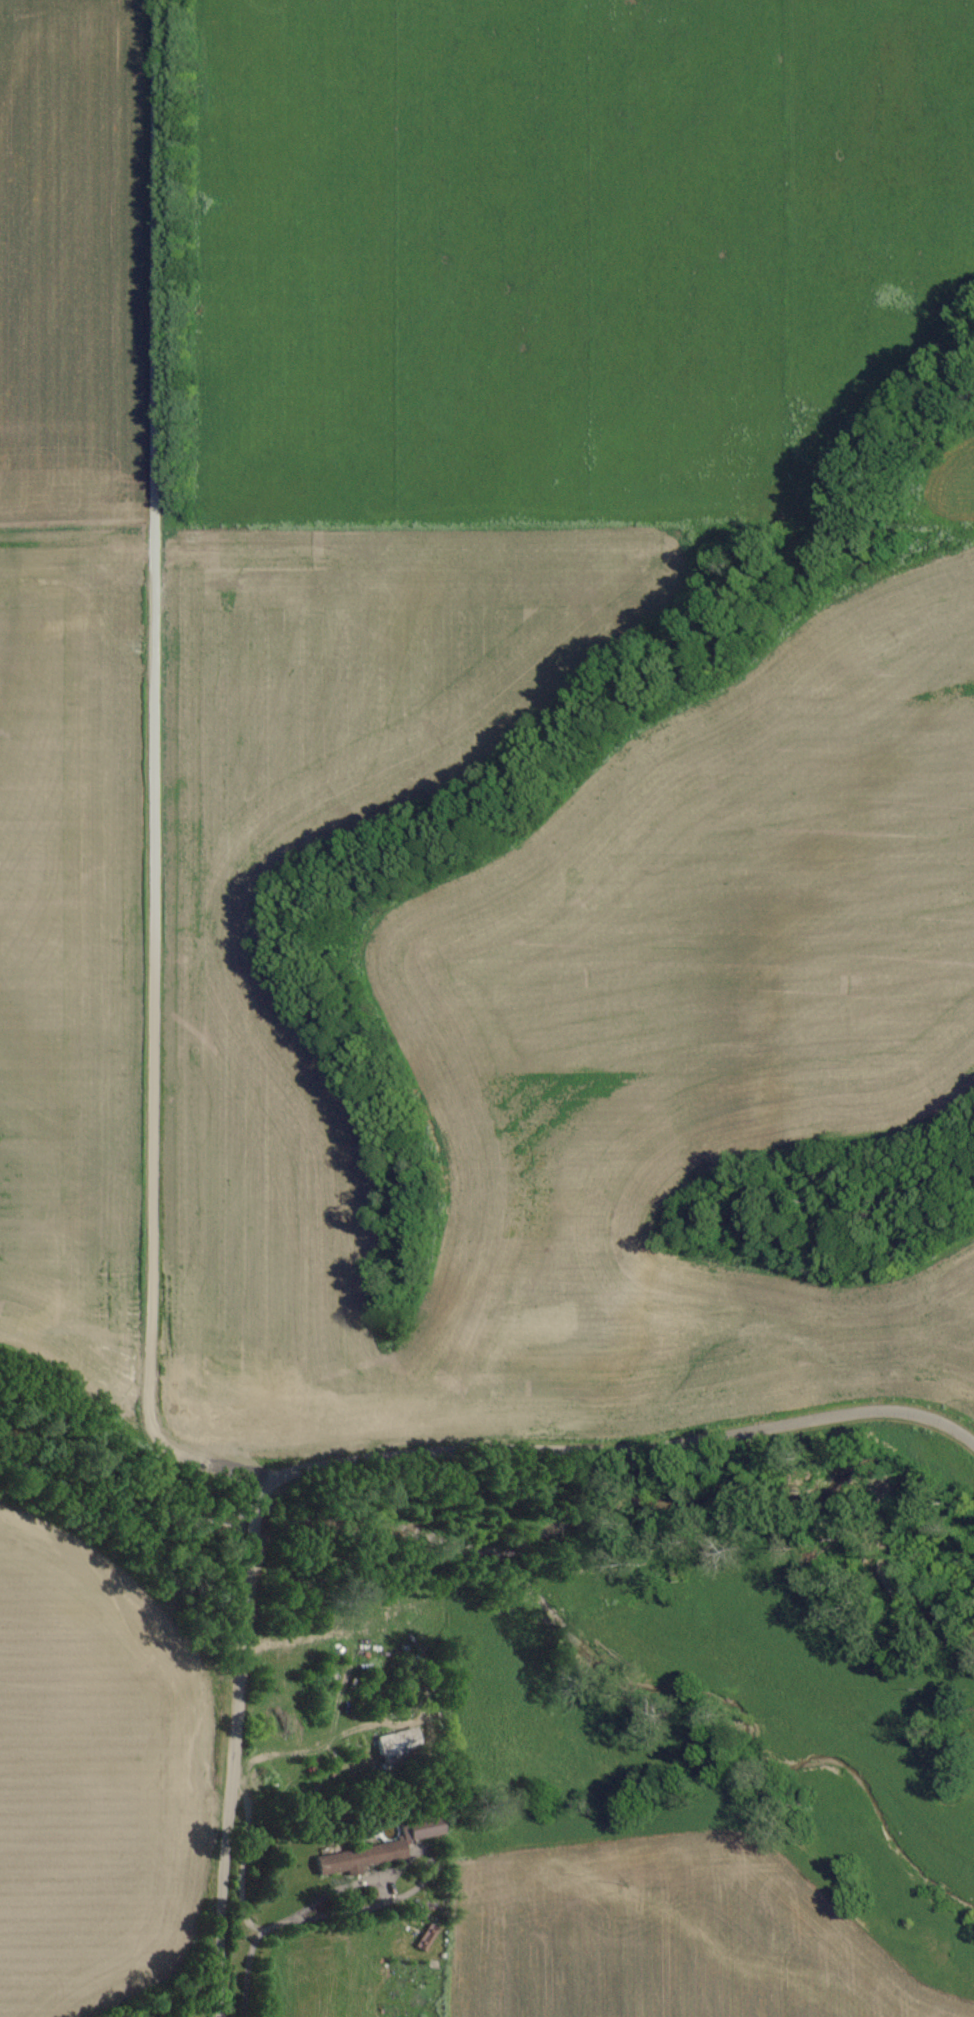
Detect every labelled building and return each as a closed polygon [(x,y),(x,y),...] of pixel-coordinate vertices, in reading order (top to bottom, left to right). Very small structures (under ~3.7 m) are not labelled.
[(376,1738),(385,1770),(424,1760),(416,1728),(376,1738)] [(440,1836),(438,1818),(414,1821),(415,1831),(407,1832),(408,1840),(440,1836)] [(314,1857),(318,1879),(361,1871),(360,1866),(390,1861),(389,1853),(403,1850),(401,1841),(314,1857)]
